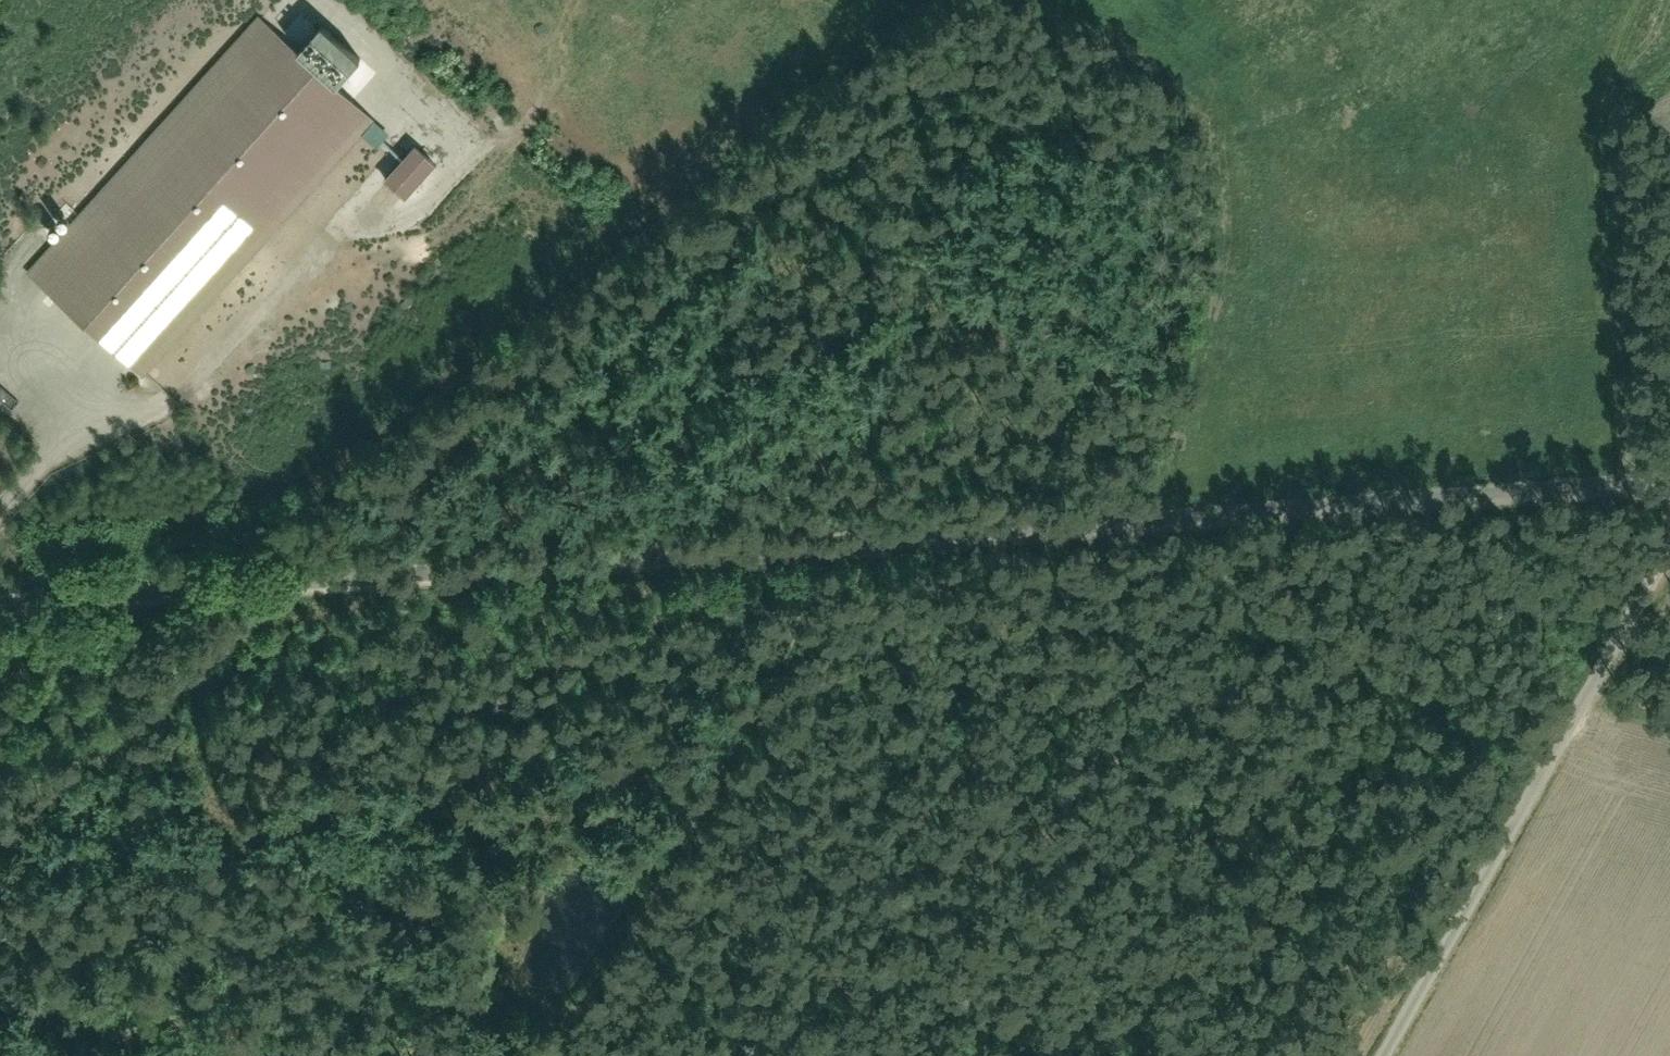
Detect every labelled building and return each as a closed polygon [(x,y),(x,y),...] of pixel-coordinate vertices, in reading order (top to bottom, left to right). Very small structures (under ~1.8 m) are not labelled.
[(375,116),(258,11),(26,269),(143,374),(375,116)] [(395,130),(381,120),(374,129),(388,140),(395,130)] [(435,157),(413,138),(383,172),(405,192),(435,157)]
